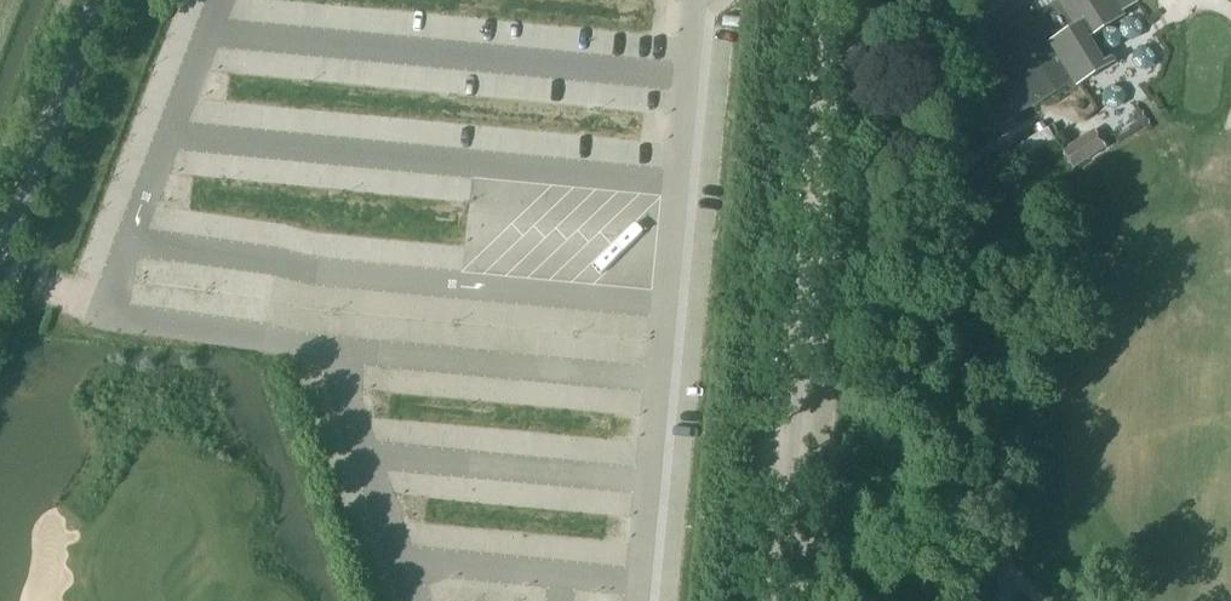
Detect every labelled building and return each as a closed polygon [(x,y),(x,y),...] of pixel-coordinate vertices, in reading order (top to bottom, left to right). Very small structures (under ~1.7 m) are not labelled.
[(973,84),(999,126),(1032,106),(1033,107),(1076,81),(1078,84),(1110,64),(1092,35),(1120,18),(1118,14),(1130,7),(1131,0),(1055,0),(1035,12),(991,39),(1006,64),(973,84)] [(1000,150),(1008,163),(1048,138),(1041,126),(1000,150)] [(1061,152),(1072,169),(1104,147),(1094,131),(1061,152)]
